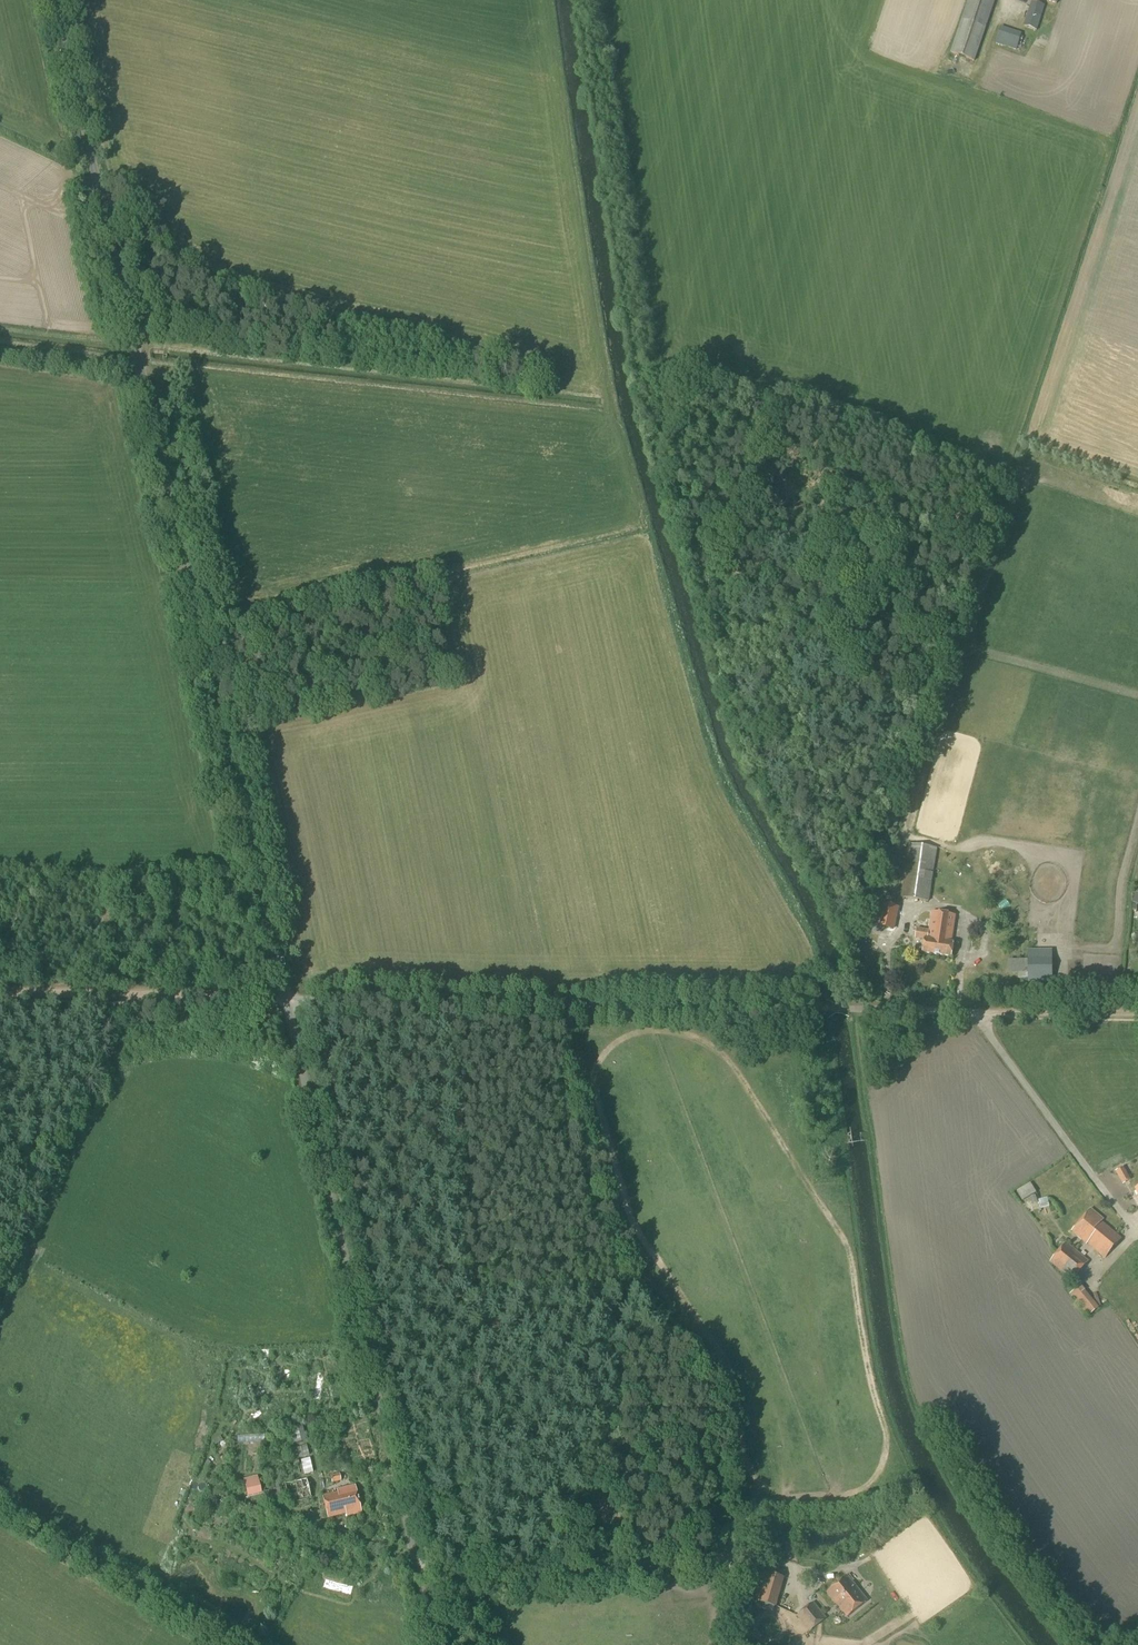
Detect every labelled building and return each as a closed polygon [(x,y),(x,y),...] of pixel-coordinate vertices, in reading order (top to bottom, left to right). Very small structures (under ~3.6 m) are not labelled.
[(985,29),(995,0),(969,0),(951,53),(974,61),(985,29)] [(1037,31),(1045,6),(1032,1),(1024,26),(1037,31)] [(1016,50),(1022,33),(1001,26),(995,43),(1016,50)] [(1063,60),(1067,52),(1050,44),(1046,52),(1063,60)] [(1014,71),(1012,80),(1027,82),(1028,73),(1014,71)] [(928,902),(936,848),(910,844),(902,898),(928,902)] [(895,912),(882,909),(877,931),(890,934),(895,912)] [(915,938),(925,940),(923,953),(952,957),(954,943),(951,943),(955,916),(933,912),(929,940),(928,940),(929,931),(917,929),(915,938)] [(1000,937),(991,938),(992,945),(1000,944),(1000,937)] [(1009,961),(1009,973),(1028,973),(1029,983),(1053,982),(1052,950),(1028,950),(1028,961),(1009,961)] [(1123,1184),(1130,1179),(1124,1167),(1116,1171),(1123,1184)] [(1048,1198),(1038,1200),(1040,1209),(1050,1207),(1048,1198)] [(1105,1258),(1122,1239),(1102,1222),(1104,1220),(1091,1209),(1072,1232),(1087,1244),(1088,1243),(1105,1258)] [(1073,1281),(1088,1262),(1066,1243),(1051,1262),(1073,1281)] [(1088,1317),(1099,1308),(1081,1285),(1069,1294),(1088,1317)] [(306,1440),(303,1425),(290,1429),(290,1428),(286,1429),(290,1444),(306,1440)] [(220,1437),(215,1440),(213,1441),(214,1442),(216,1445),(222,1441),(220,1437)] [(269,1437),(251,1438),(252,1446),(269,1446),(269,1437)] [(300,1458),(304,1457),(309,1455),(307,1448),(302,1449),(302,1451),(298,1452),(300,1458)] [(309,1459),(300,1461),(304,1475),(312,1473),(309,1459)] [(332,1484),(341,1482),(339,1474),(330,1476),(332,1484)] [(289,1504),(311,1499),(307,1479),(285,1484),(289,1504)] [(266,1506),(283,1502),(277,1482),(262,1485),(266,1506)] [(347,1516),(361,1513),(355,1486),(337,1490),(338,1492),(322,1496),(327,1518),(346,1514),(347,1516)] [(777,1607),(785,1578),(764,1572),(756,1602),(777,1607)] [(848,1617),(868,1601),(848,1576),(828,1592),(848,1617)] [(810,1631),(826,1619),(813,1603),(798,1615),(810,1631)]
